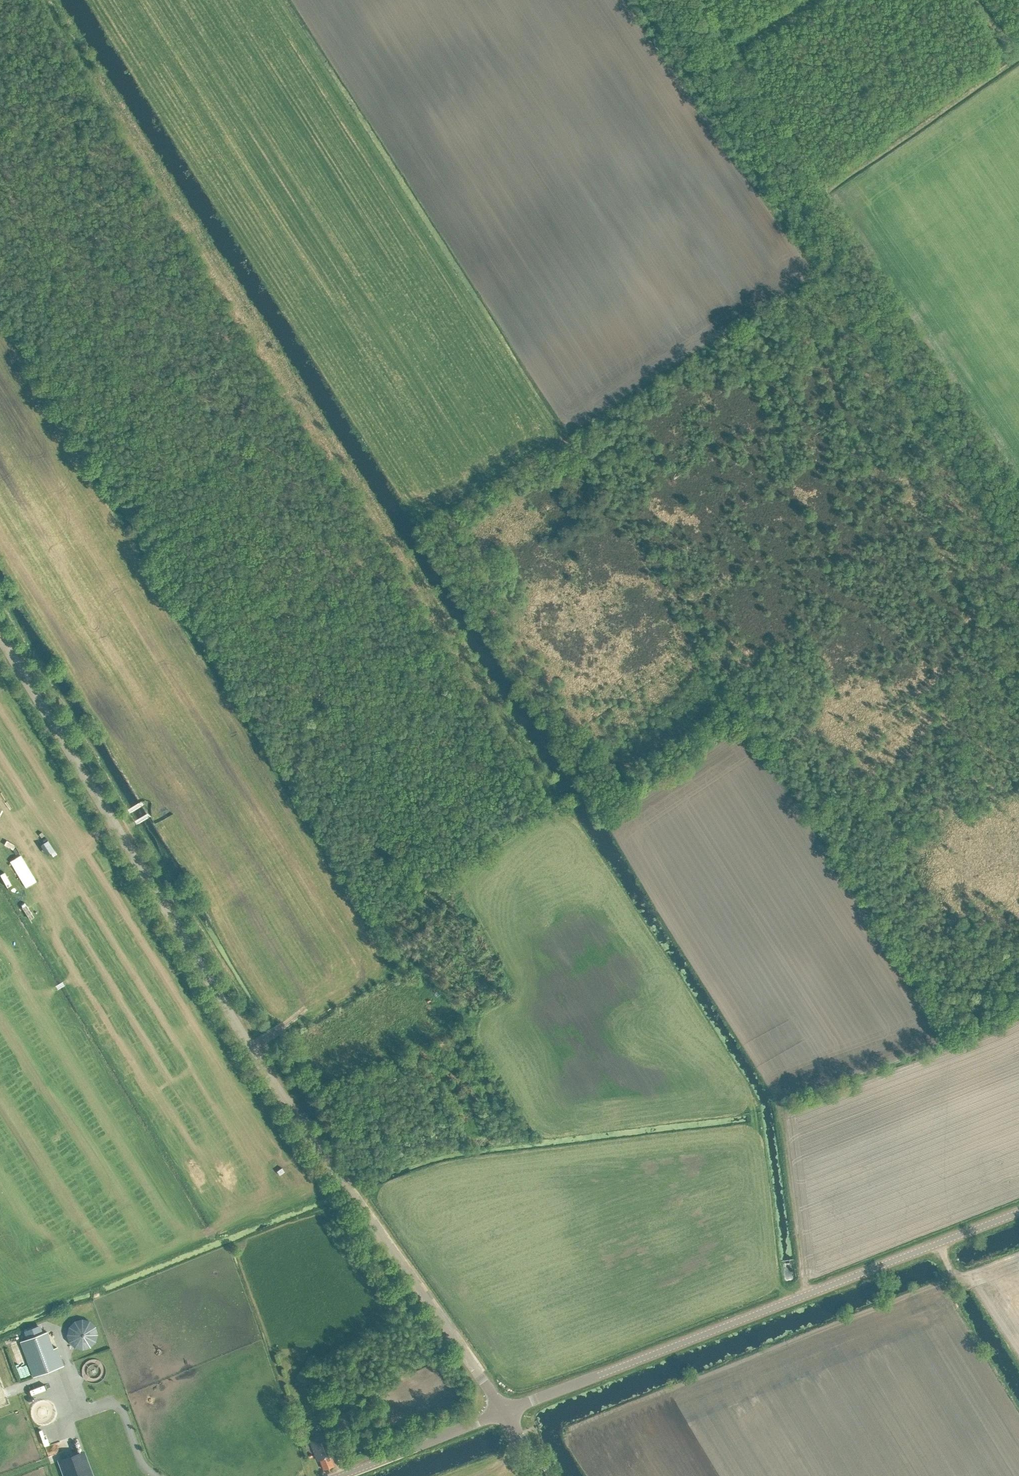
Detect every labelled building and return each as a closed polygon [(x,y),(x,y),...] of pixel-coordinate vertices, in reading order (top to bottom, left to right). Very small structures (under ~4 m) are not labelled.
[(469,1075),(479,1069),(475,1061),(465,1068),(469,1075)] [(68,1324),(77,1350),(103,1341),(94,1315),(68,1324)] [(20,1341),(33,1376),(57,1368),(43,1332),(20,1341)] [(340,1434),(355,1428),(347,1411),(332,1417),(340,1434)] [(329,1455),(336,1452),(327,1431),(308,1439),(317,1460),(319,1459),(323,1469),(334,1465),(329,1455)] [(59,1460),(64,1475),(94,1475),(85,1451),(59,1460)]
